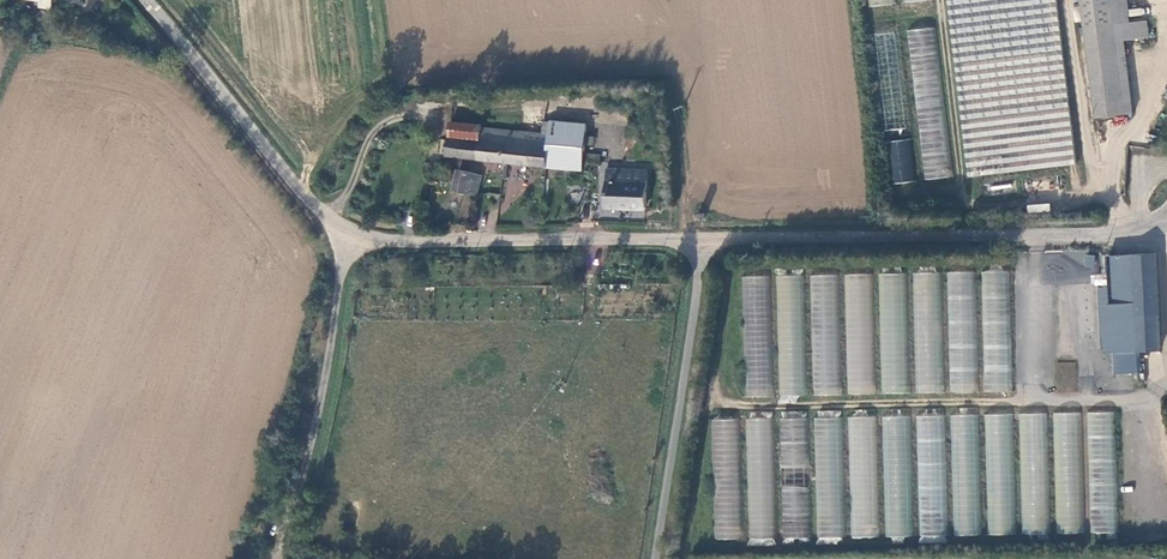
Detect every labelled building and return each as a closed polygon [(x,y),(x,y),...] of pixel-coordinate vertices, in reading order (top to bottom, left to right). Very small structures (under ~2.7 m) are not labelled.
[(65,0),(27,0),(46,3),(44,11),(54,14),(57,1),(65,2),(65,0)] [(1070,166),(1055,0),(946,0),(962,176),(1070,166)] [(1082,25),(1094,115),(1132,111),(1123,35),(1146,32),(1142,0),(1129,0),(1118,1),(1117,0),(1079,0),(1082,25)] [(909,29),(921,180),(949,177),(937,27),(909,29)] [(450,123),(448,138),(471,140),(482,139),(484,127),(450,123)] [(554,134),(549,166),(586,170),(586,162),(591,127),(555,123),(554,134)] [(447,154),(549,166),(554,134),(484,127),(482,139),(471,140),(448,138),(447,154)] [(591,127),(586,162),(626,168),(631,132),(591,127)] [(890,182),(913,183),(913,140),(891,140),(890,182)] [(473,171),(458,169),(455,188),(469,191),(473,171)] [(652,209),(652,170),(634,170),(634,181),(612,181),(612,210),(620,210),(620,208),(652,209)] [(1027,212),(1050,211),(1049,203),(1027,204),(1027,212)] [(1155,252),(1134,254),(1138,350),(1160,349),(1155,252)] [(1138,350),(1134,254),(1109,255),(1114,351),(1138,350)] [(1012,271),(983,270),(981,391),(1010,392),(1012,271)] [(948,393),(976,393),(975,271),(948,271),(948,393)] [(941,272),(909,272),(909,274),(879,274),(880,393),(941,393),(941,272)] [(838,274),(811,274),(811,395),(838,395),(838,274)] [(872,274),(844,274),(847,394),(874,394),(872,274)] [(803,275),(777,275),(777,395),(803,395),(803,275)] [(769,397),(772,276),(745,276),(742,396),(769,397)] [(1138,350),(1114,351),(1115,370),(1139,369),(1138,350)] [(1076,361),(1056,362),(1057,392),(1078,392),(1076,361)] [(815,410),(816,539),(842,539),(842,410),(815,410)] [(806,539),(810,411),(783,411),(779,538),(806,539)] [(1083,412),(1054,412),(1054,533),(1083,533),(1083,412)] [(1115,412),(1089,412),(1089,533),(1116,533),(1115,412)] [(1021,413),(1019,531),(1046,532),(1048,414),(1021,413)] [(953,414),(951,535),(977,535),(979,415),(953,414)] [(986,414),(985,535),(1012,535),(1013,414),(986,414)] [(911,536),(911,415),(883,415),(883,536),(911,536)] [(945,542),(946,415),(918,415),(917,541),(945,542)] [(877,416),(850,416),(848,537),(876,538),(877,416)] [(773,540),(773,418),(747,418),(747,540),(773,540)] [(738,539),(740,419),(714,419),(712,539),(738,539)]
